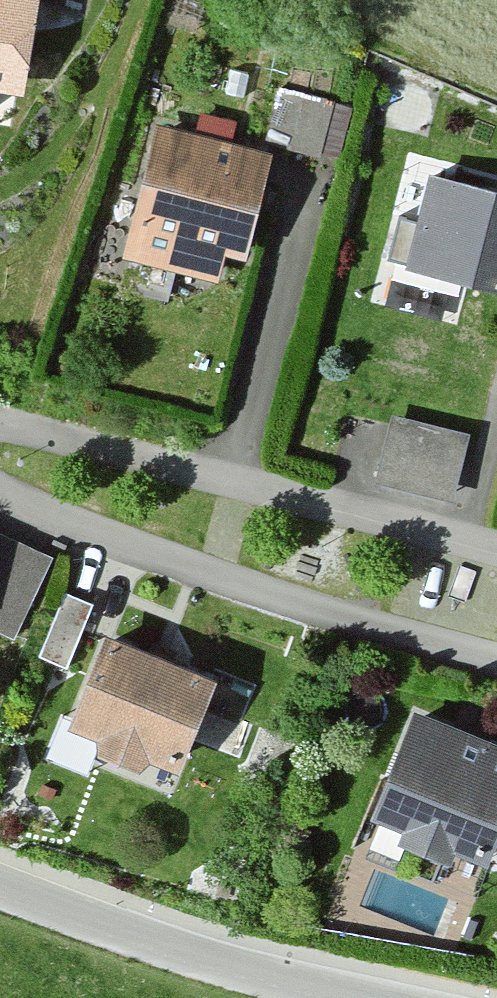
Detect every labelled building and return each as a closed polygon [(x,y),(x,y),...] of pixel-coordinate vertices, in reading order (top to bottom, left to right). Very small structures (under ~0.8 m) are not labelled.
[(16,0),(0,0),(0,85),(16,0)] [(278,77),(265,127),(336,145),(349,95),(278,77)] [(141,130),(109,260),(200,283),(205,264),(231,270),(259,159),(141,130)] [(389,265),(489,291),(496,259),(496,195),(413,173),(389,265)] [(374,469),(448,492),(469,426),(395,402),(374,469)] [(92,636),(53,730),(81,742),(72,764),(125,786),(132,768),(159,779),(201,681),(92,636)] [(357,824),(388,835),(380,856),(430,874),(444,835),(471,844),(478,825),(496,832),(496,748),(398,712),(357,824)]
